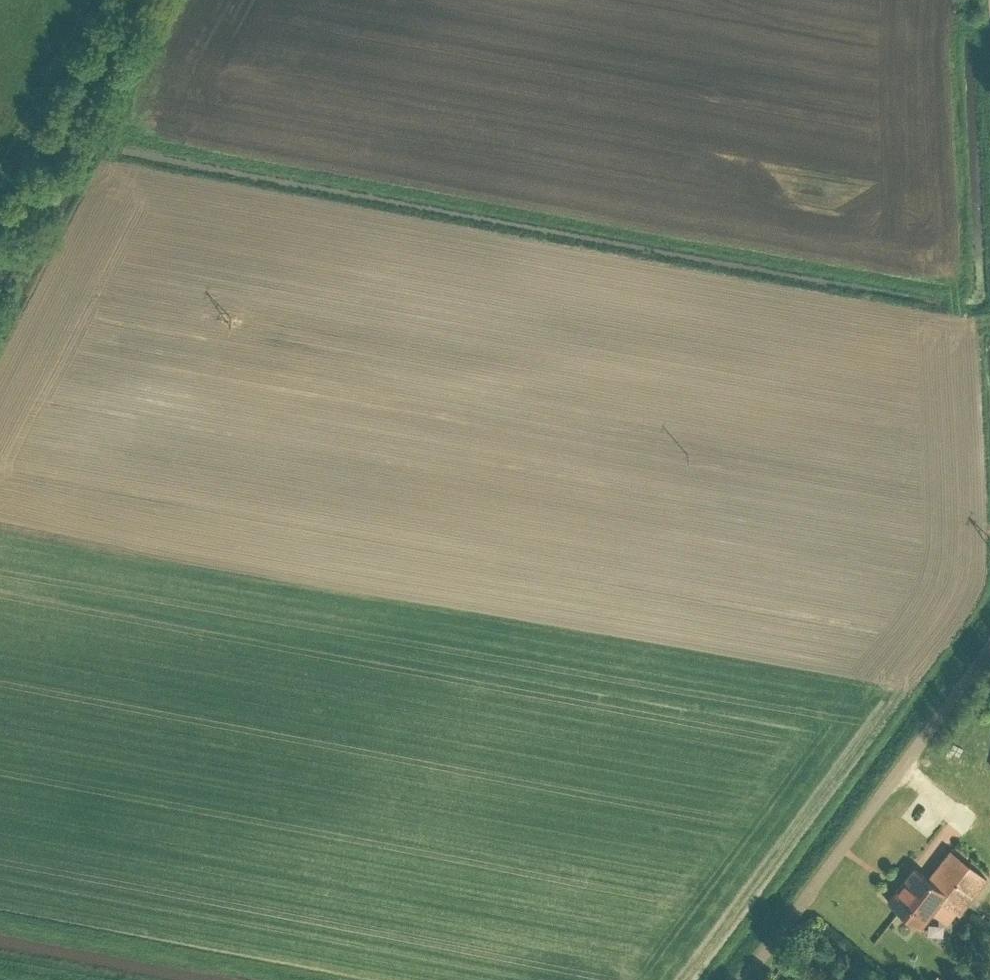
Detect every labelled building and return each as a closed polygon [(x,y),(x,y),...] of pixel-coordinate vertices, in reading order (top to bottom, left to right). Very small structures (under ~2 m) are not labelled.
[(950,874),(945,882),(958,890),(972,898),(975,899),(989,874),(960,857),(950,874)] [(916,893),(945,910),(953,898),(958,890),(945,882),(950,874),(933,864),(916,893)] [(958,890),(953,898),(967,906),(972,898),(958,890)]
